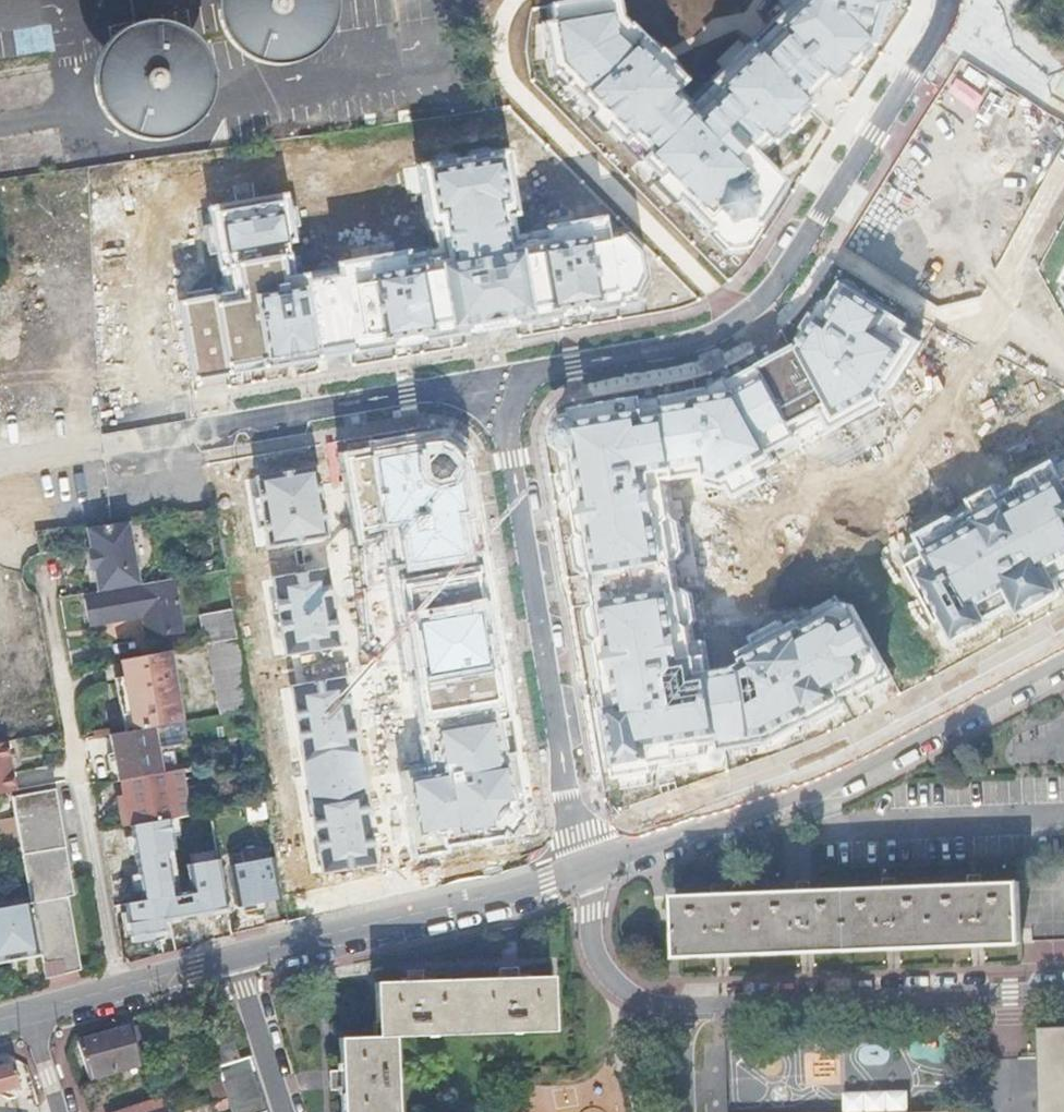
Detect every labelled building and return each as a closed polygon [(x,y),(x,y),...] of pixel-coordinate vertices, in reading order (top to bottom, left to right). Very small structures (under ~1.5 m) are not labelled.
[(306,7),(307,6),(306,0),(237,0),(236,6),(237,14),(239,20),(242,26),(246,31),(252,35),(258,39),(264,41),(271,42),(278,41),(284,39),(291,36),(296,32),(300,26),(304,21),(306,14),(306,7)] [(542,9),(530,71),(728,283),(915,2),(915,0),(782,0),(767,26),(691,92),(619,0),(587,0),(542,9)] [(182,87),(183,80),(182,73),(180,66),(176,60),(172,54),(166,50),(160,47),(153,45),(146,44),(139,45),(133,47),(127,50),(121,54),(117,60),(113,66),(111,73),(111,80),(111,87),(113,93),(116,99),(121,105),(126,110),(132,113),(139,115),(146,116),(153,116),(160,114),(166,110),(172,106),(176,100),(180,94),(182,87)] [(1001,124),(1017,95),(965,66),(949,95),(1001,124)] [(282,193),(205,205),(217,280),(174,295),(186,385),(629,307),(644,292),(634,243),(593,217),(514,225),(499,150),(407,164),(419,245),(290,268),(282,193)] [(999,286),(1039,200),(1005,184),(965,270),(999,286)] [(1040,295),(1063,314),(1063,254),(1040,295)] [(927,362),(842,294),(748,371),(692,384),(548,418),(613,792),(782,737),(892,676),(841,586),(685,647),(662,494),(779,474),(865,448),(927,362)] [(450,434),(343,451),(358,545),(389,540),(425,765),(399,769),(413,855),(520,838),(534,824),(477,469),(474,454),(470,446),(464,441),(457,436),(450,434)] [(888,550),(946,654),(1063,594),(1063,457),(888,550)] [(261,478),(326,875),(381,866),(316,469),(261,478)] [(95,591),(136,585),(125,522),(84,529),(88,549),(85,549),(89,570),(91,570),(95,591)] [(178,634),(168,579),(136,585),(137,590),(82,599),(86,622),(138,612),(144,641),(178,634)] [(218,605),(224,580),(213,582),(218,605)] [(208,645),(234,640),(230,612),(200,617),(206,645),(208,645)] [(221,715),(247,711),(234,640),(208,645),(221,715)] [(167,652),(119,660),(123,678),(114,679),(125,732),(176,723),(180,722),(170,669),(167,652)] [(119,780),(159,773),(155,747),(179,742),(176,723),(125,732),(108,735),(112,755),(113,760),(117,780),(119,780)] [(17,792),(8,741),(0,743),(0,795),(17,792)] [(189,814),(181,769),(167,772),(175,816),(189,814)] [(175,816),(167,772),(159,773),(119,780),(127,825),(129,825),(175,816)] [(53,790),(9,797),(13,819),(20,854),(29,902),(30,902),(39,955),(38,955),(42,980),(78,970),(65,898),(71,896),(62,848),(64,848),(53,790)] [(247,821),(266,817),(263,801),(244,804),(247,821)] [(20,854),(13,819),(0,822),(0,843),(3,857),(20,854)] [(278,900),(271,859),(230,865),(237,906),(278,900)] [(1019,882),(676,893),(678,954),(1021,943),(1019,882)] [(0,908),(0,962),(38,955),(39,955),(30,902),(29,902),(0,908)] [(1035,963),(1063,962),(1063,941),(1035,942),(1035,963)] [(552,979),(376,982),(378,1037),(340,1038),(342,1111),(397,1111),(395,1036),(554,1033),(552,979)] [(209,1047),(231,1040),(225,1022),(203,1028),(209,1047)] [(137,1064),(128,1026),(76,1041),(87,1078),(137,1064)] [(1041,1111),(1063,1111),(1063,1027),(1038,1028),(1039,1060),(1041,1111)] [(231,1040),(209,1047),(215,1065),(237,1058),(231,1040)] [(215,1065),(225,1097),(230,1111),(264,1111),(246,1055),(237,1058),(215,1065)] [(0,1065),(0,1089),(16,1085),(10,1062),(0,1065)] [(155,1111),(170,1111),(164,1096),(151,1100),(155,1111)] [(151,1100),(112,1111),(154,1111),(151,1100)]
